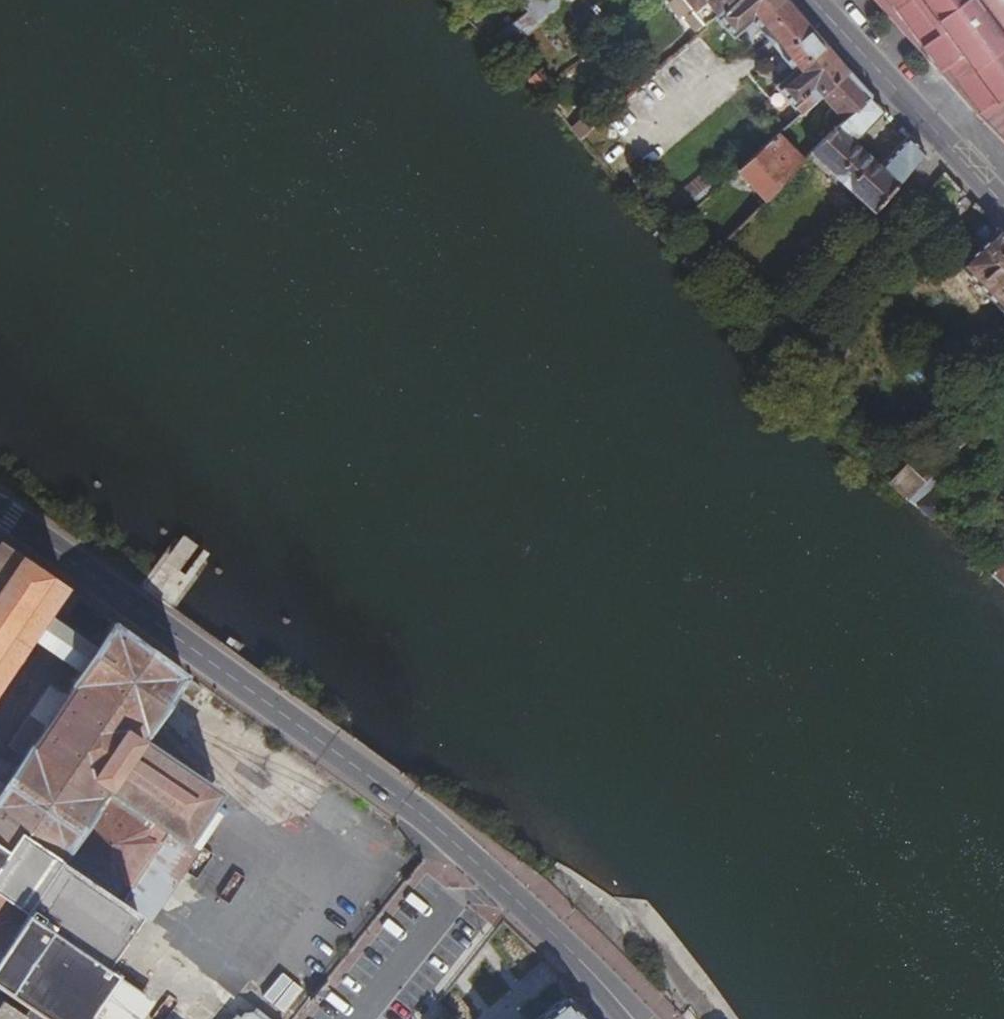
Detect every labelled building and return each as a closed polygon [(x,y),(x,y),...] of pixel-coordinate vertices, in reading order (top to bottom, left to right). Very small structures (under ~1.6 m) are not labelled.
[(565,0),(520,0),(529,11),(496,36),(503,47),(565,0)] [(694,10),(689,14),(688,15),(687,18),(688,22),(696,30),(696,31),(699,32),(701,31),(717,18),(737,0),(686,0),(694,10)] [(717,18),(733,36),(751,20),(779,51),(797,72),(778,87),(795,106),(809,95),(816,103),(822,98),(848,73),(834,57),(785,0),(737,0),(717,18)] [(974,111),(1000,92),(1003,89),(1003,0),(875,0),(974,111)] [(859,84),(848,73),(822,98),(833,110),(832,112),(829,116),(827,120),(827,125),(829,130),(832,134),(871,97),(859,84)] [(1003,142),(1003,97),(1000,92),(974,111),(1003,142)] [(885,111),(871,97),(832,134),(812,153),(876,213),(925,153),(923,149),(909,136),(880,166),(855,143),(885,111)] [(766,199),(804,161),(776,135),(738,171),(766,199)] [(676,190),(685,203),(707,187),(697,175),(676,190)] [(998,229),(959,265),(1003,313),(1003,312),(1003,235),(998,229)] [(958,418),(932,442),(938,449),(947,460),(975,435),(958,418)] [(908,501),(913,496),(947,460),(938,449),(915,472),(911,468),(909,466),(906,466),(903,467),(893,478),(891,485),(908,501)] [(933,491),(958,471),(947,460),(913,496),(934,520),(948,507),(933,491)] [(31,637),(52,604),(66,613),(67,612),(76,598),(0,543),(0,684),(31,637)] [(1003,588),(1003,565),(994,569),(992,571),(991,577),(1003,588)] [(73,666),(95,631),(67,612),(66,613),(52,604),(31,637),(73,666)] [(114,959),(102,951),(135,901),(120,890),(166,819),(184,831),(216,783),(143,730),(176,685),(192,697),(200,685),(104,617),(95,631),(73,666),(10,763),(0,779),(0,980),(30,1001),(24,1010),(3,995),(0,999),(0,1018),(74,1018),(114,959)] [(148,909),(196,840),(184,831),(166,819),(120,890),(135,901),(148,909)] [(114,959),(74,1018),(135,1018),(156,988),(114,959)] [(566,995),(531,1018),(584,1018),(566,995)]
